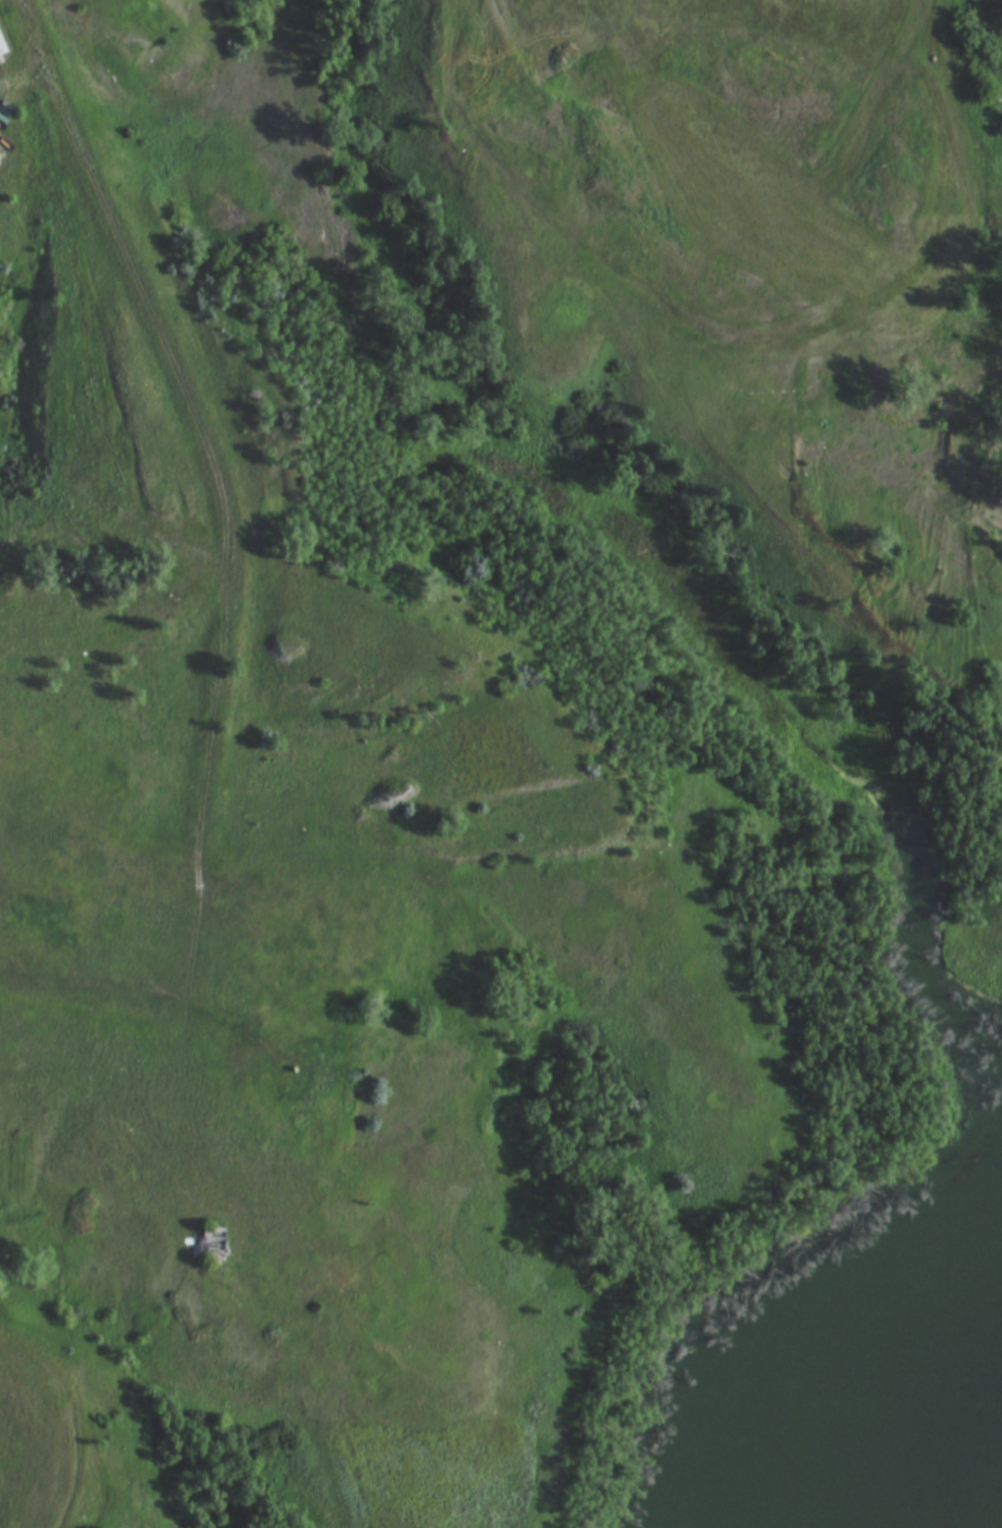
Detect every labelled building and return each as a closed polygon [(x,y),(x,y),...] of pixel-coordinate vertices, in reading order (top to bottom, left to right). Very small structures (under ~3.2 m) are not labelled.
[(225,1258),(226,1228),(203,1227),(203,1236),(194,1236),(193,1257),(225,1258)]
